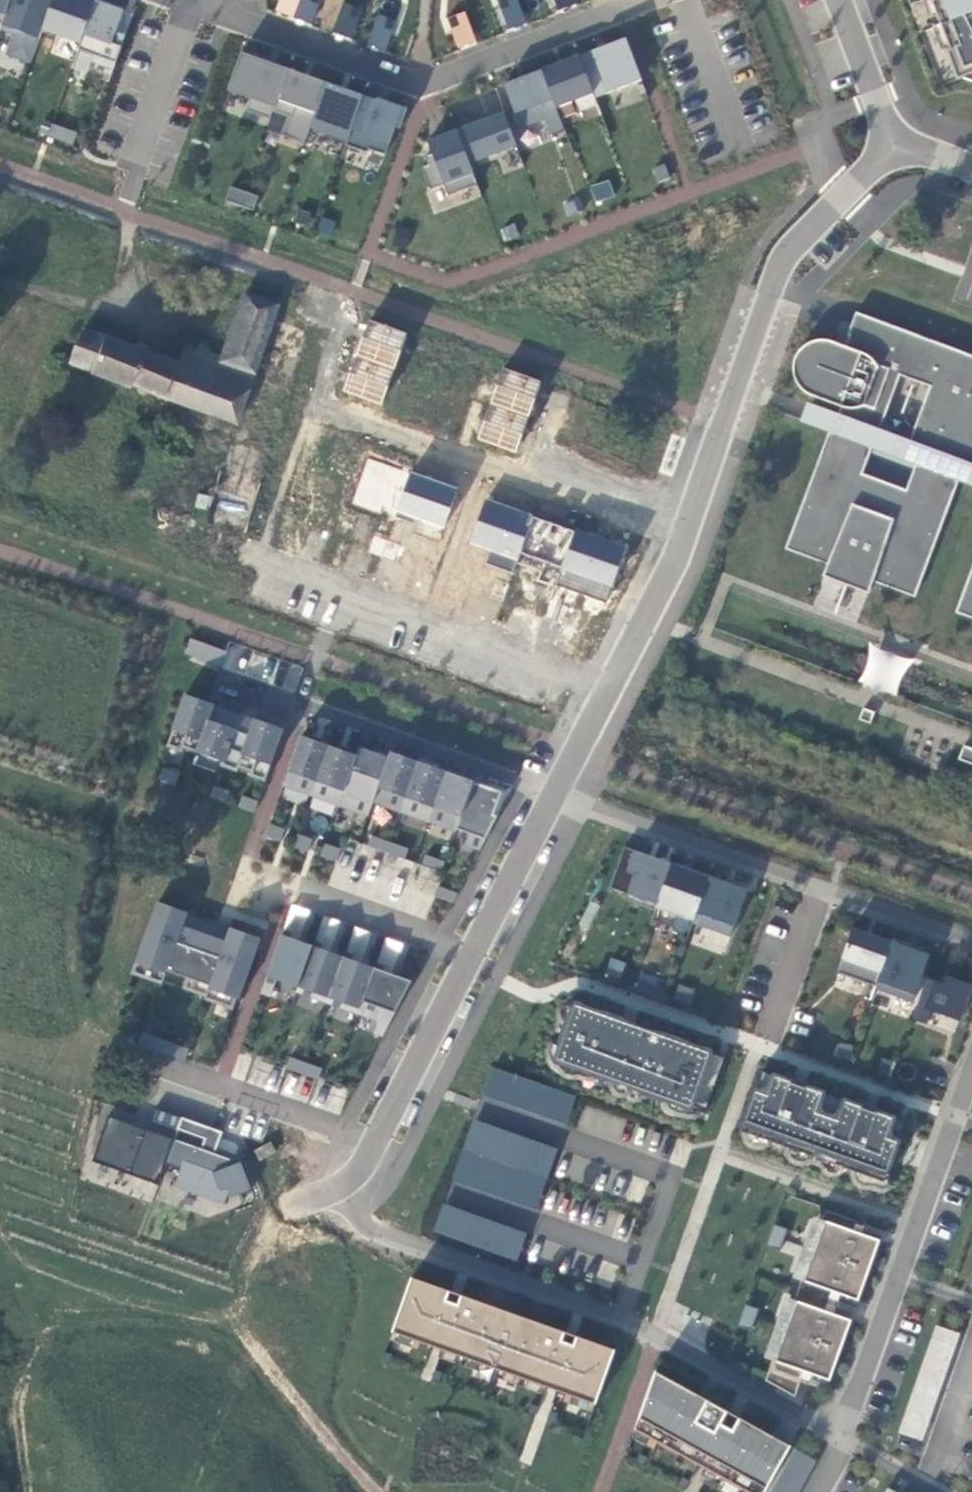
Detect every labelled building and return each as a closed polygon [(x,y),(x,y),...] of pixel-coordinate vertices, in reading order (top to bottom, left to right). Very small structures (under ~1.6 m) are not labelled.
[(129,8),(103,0),(0,0),(0,15),(10,18),(0,48),(0,53),(31,63),(41,31),(84,44),(78,62),(97,68),(98,64),(110,68),(129,8)] [(312,25),(320,0),(278,0),(274,12),(312,25)] [(507,28),(525,22),(517,0),(497,0),(507,28)] [(556,10),(576,2),(575,0),(552,0),(556,10)] [(920,6),(927,3),(935,23),(927,26),(931,34),(938,31),(955,77),(959,76),(962,69),(971,73),(971,0),(918,0),(920,6)] [(332,31),(353,39),(364,8),(343,1),(332,31)] [(465,11),(446,18),(458,49),(477,42),(465,11)] [(367,46),(386,51),(396,19),(377,14),(367,46)] [(623,41),(577,59),(593,101),(639,83),(623,41)] [(287,72),(240,55),(226,94),(249,103),(245,114),(268,123),(271,115),(287,72)] [(577,59),(539,73),(553,110),(573,103),(577,114),(595,108),(593,101),(577,59)] [(323,85),(287,72),(271,115),(286,121),(279,139),(301,147),(307,133),(323,85)] [(539,73),(502,87),(519,131),(543,121),(549,136),(561,131),(553,110),(539,73)] [(363,98),(323,85),(307,133),(345,147),(363,98)] [(409,114),(363,98),(345,147),(373,157),(376,151),(390,156),(400,127),(404,129),(409,114)] [(502,115),(455,133),(468,166),(514,148),(502,115)] [(468,166),(455,133),(426,144),(430,156),(423,159),(426,167),(419,170),(428,193),(442,187),(446,198),(476,187),(468,166)] [(609,180),(590,185),(595,200),(614,195),(609,180)] [(239,190),(225,185),(220,200),(234,205),(239,190)] [(253,195),(239,190),(234,205),(248,210),(253,195)] [(95,311),(75,364),(242,427),(289,303),(249,288),(222,359),(95,311)] [(854,314),(841,348),(830,343),(821,342),(811,343),(802,348),(797,353),(793,361),(791,369),(792,378),(796,387),(802,393),(807,396),(840,409),(836,418),(830,434),(829,433),(784,551),(826,566),(822,578),(867,596),(872,584),(914,599),(957,481),(971,486),(971,358),(854,314)] [(384,406),(404,329),(363,318),(342,395),(384,406)] [(514,453),(541,381),(501,366),(475,439),(514,453)] [(836,418),(807,407),(801,422),(830,434),(836,418)] [(387,514),(400,468),(365,458),(352,505),(387,514)] [(407,472),(395,514),(444,528),(456,486),(407,472)] [(483,500),(469,544),(491,550),(488,560),(513,567),(517,556),(560,569),(556,584),(608,600),(625,543),(483,500)] [(955,614),(971,621),(971,568),(955,614)] [(219,650),(185,638),(180,652),(214,664),(216,659),(219,650)] [(223,640),(216,659),(292,686),(298,666),(223,640)] [(192,700),(176,739),(266,776),(282,737),(192,700)] [(868,711),(857,707),(853,717),(864,721),(868,711)] [(305,739),(288,782),(479,855),(495,811),(305,739)] [(956,748),(952,757),(971,765),(971,754),(956,748)] [(173,772),(157,767),(155,778),(169,784),(173,772)] [(224,791),(209,786),(206,795),(220,801),(224,791)] [(251,800),(237,796),(234,806),(249,810),(251,800)] [(278,828),(265,823),(260,835),(274,840),(278,828)] [(306,838),(293,833),(288,845),(302,850),(306,838)] [(364,835),(361,844),(397,857),(401,848),(364,835)] [(361,844),(339,837),(330,859),(429,895),(432,885),(437,871),(434,870),(416,864),(397,857),(361,844)] [(334,847),(320,843),(315,854),(330,859),(334,847)] [(419,854),(416,864),(434,870),(438,861),(419,854)] [(651,905),(689,917),(704,875),(666,861),(651,905)] [(741,888),(704,875),(689,917),(688,921),(725,935),(741,888)] [(452,892),(432,885),(429,895),(446,901),(452,892)] [(182,912),(152,901),(131,962),(160,973),(161,970),(205,986),(204,989),(233,999),(255,938),(226,927),(224,930),(181,914),(182,912)] [(283,933),(314,942),(313,946),(335,952),(344,920),(291,905),(283,933)] [(355,926),(345,956),(362,961),(372,932),(355,926)] [(870,985),(886,940),(848,927),(831,971),(870,985)] [(293,985),(307,945),(275,934),(255,992),(265,996),(271,978),(293,985)] [(375,967),(391,972),(403,942),(386,936),(375,967)] [(923,953),(886,940),(870,985),(869,987),(907,1000),(923,953)] [(338,956),(307,945),(293,985),(323,997),(338,956)] [(369,967),(338,956),(323,997),(354,1008),(369,967)] [(619,978),(625,962),(609,956),(603,972),(619,978)] [(406,980),(369,967),(354,1008),(352,1013),(373,1020),(369,1033),(377,1035),(406,980)] [(953,1017),(966,984),(941,975),(938,984),(920,977),(907,1016),(921,1021),(925,1007),(953,1017)] [(699,1112),(719,1055),(569,1002),(549,1058),(699,1112)] [(183,1049),(137,1033),(134,1043),(179,1059),(183,1049)] [(299,1064),(284,1058),(280,1068),(296,1074),(299,1064)] [(315,1070),(299,1064),(296,1074),(312,1080),(315,1070)] [(570,1094),(486,1064),(479,1085),(563,1116),(570,1094)] [(786,1079),(756,1069),(735,1129),(879,1180),(900,1120),(870,1109),(858,1143),(845,1138),(857,1105),(799,1084),(788,1118),(774,1113),(786,1079)] [(799,1084),(786,1079),(774,1113),(788,1118),(799,1084)] [(870,1109),(857,1105),(845,1138),(858,1143),(870,1109)] [(109,1113),(94,1161),(155,1180),(161,1159),(180,1165),(173,1187),(226,1203),(230,1189),(239,1192),(248,1164),(214,1153),(221,1130),(152,1108),(146,1125),(109,1113)] [(270,1150),(265,1140),(248,1149),(254,1159),(270,1150)] [(852,1219),(821,1208),(760,1379),(789,1394),(798,1369),(824,1379),(845,1318),(820,1309),(822,1302),(830,1305),(832,1298),(824,1296),(827,1289),(852,1298),(874,1238),(848,1229),(852,1219)] [(518,1239),(435,1209),(427,1230),(512,1261),(518,1239)] [(782,1227),(768,1222),(760,1244),(774,1248),(782,1227)] [(591,1401),(608,1346),(407,1276),(388,1330),(591,1401)] [(754,1307),(740,1301),(732,1323),(746,1328),(754,1307)] [(950,1331),(931,1324),(926,1337),(945,1344),(950,1331)] [(945,1344),(926,1337),(922,1350),(941,1357),(945,1344)] [(940,1358),(922,1351),(917,1364),(936,1370),(940,1358)] [(936,1370),(917,1364),(912,1377),(931,1383),(936,1370)] [(650,1369),(629,1427),(692,1462),(701,1446),(714,1453),(704,1469),(745,1491),(758,1491),(775,1462),(757,1452),(767,1434),(735,1417),(731,1424),(718,1417),(722,1410),(650,1369)] [(931,1384),(912,1377),(907,1390),(927,1397),(931,1384)] [(927,1397),(908,1390),(903,1403),(922,1410),(927,1397)] [(922,1410),(903,1404),(898,1416),(917,1423),(922,1410)] [(735,1417),(722,1410),(718,1417),(731,1424),(735,1417)] [(917,1423),(898,1416),(893,1429),(912,1436),(917,1423)] [(785,1445),(767,1434),(757,1452),(775,1462),(785,1445)] [(714,1453),(701,1446),(692,1462),(704,1469),(714,1453)]
